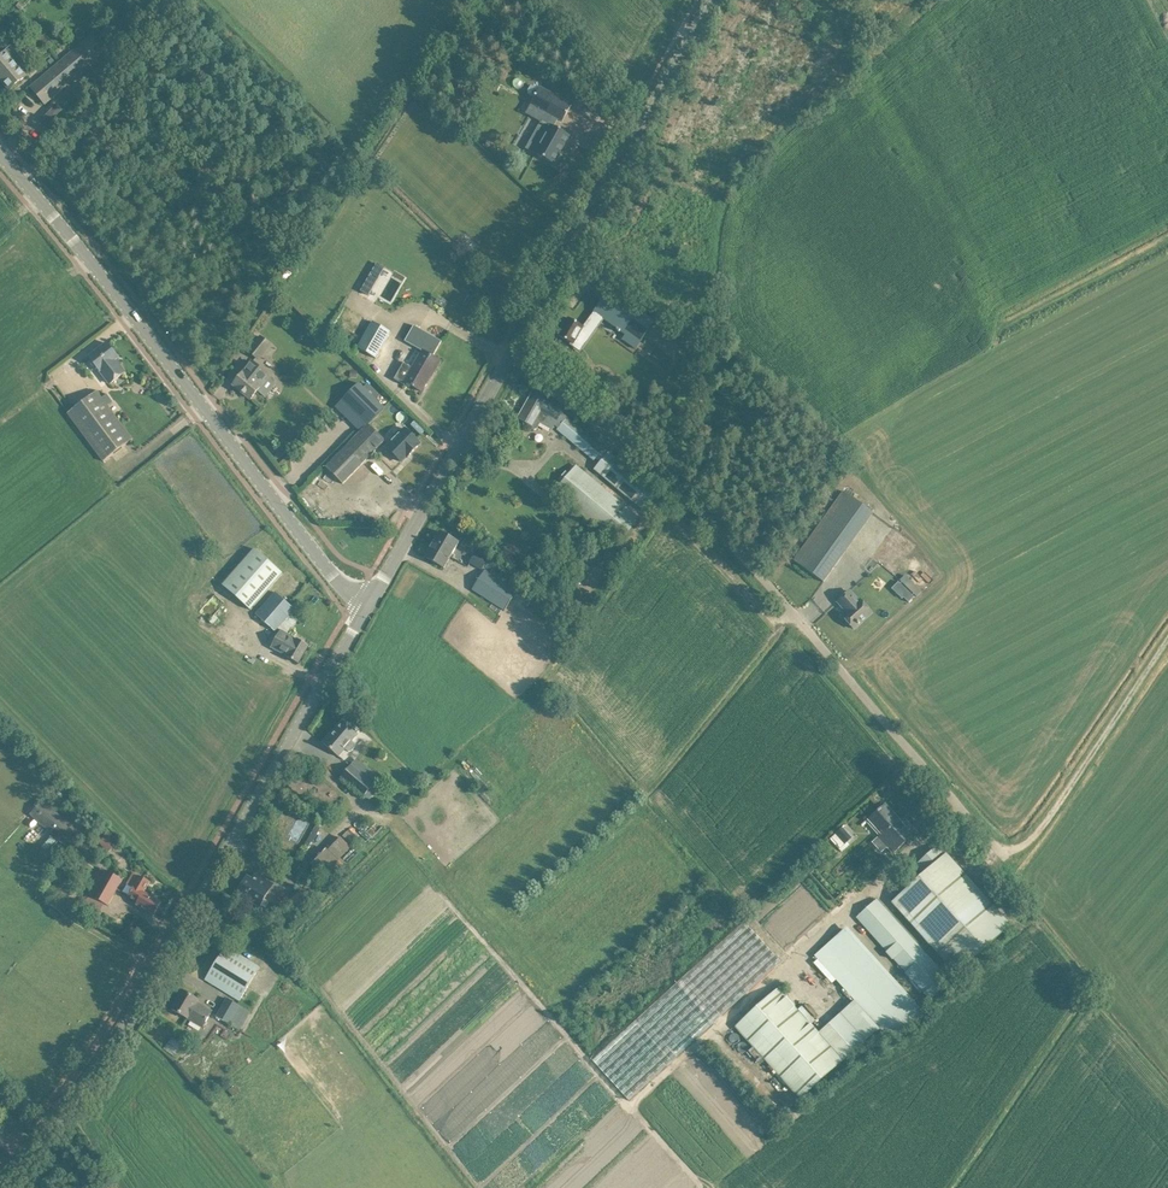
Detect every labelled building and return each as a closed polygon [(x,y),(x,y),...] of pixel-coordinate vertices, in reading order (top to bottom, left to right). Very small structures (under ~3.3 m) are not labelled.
[(30,87),(45,104),(83,72),(81,69),(102,51),(90,37),(30,87)] [(0,56),(0,80),(9,90),(32,71),(11,47),(0,56)] [(540,88),(531,104),(563,122),(572,106),(540,88)] [(56,104),(43,119),(49,125),(62,110),(56,104)] [(542,120),(526,148),(535,153),(536,154),(554,164),(570,136),(552,125),(542,120)] [(364,284),(361,291),(369,295),(373,289),(364,284)] [(622,339),(636,349),(655,322),(610,289),(598,306),(606,312),(630,329),(622,339)] [(374,308),(377,301),(365,296),(362,302),(374,308)] [(558,336),(573,344),(578,335),(586,341),(606,312),(598,306),(584,326),(569,318),(558,336)] [(357,316),(362,320),(368,312),(364,308),(357,316)] [(410,323),(412,317),(399,313),(397,319),(410,323)] [(360,337),(366,330),(345,314),(339,321),(360,337)] [(357,347),(375,357),(389,331),(371,321),(357,347)] [(404,363),(394,379),(404,385),(405,382),(421,391),(430,375),(428,375),(431,370),(435,372),(441,361),(433,356),(442,341),(414,325),(405,341),(422,351),(413,368),(404,363)] [(268,343),(260,336),(248,351),(257,358),(268,343)] [(89,358),(110,384),(125,372),(115,360),(118,357),(107,343),(89,358)] [(275,381),(273,379),(253,362),(247,369),(246,369),(245,370),(246,370),(244,372),(233,384),(251,399),(258,390),(265,396),(274,386),(275,383),(275,381)] [(342,400),(367,425),(368,425),(384,408),(359,383),(342,400)] [(67,413),(103,461),(133,439),(97,391),(67,413)] [(558,428),(600,463),(594,469),(644,511),(659,494),(609,452),(605,456),(601,453),(604,448),(561,412),(551,406),(552,405),(532,394),(518,418),(533,427),(537,420),(552,429),(555,424),(558,428)] [(377,449),(384,441),(368,425),(367,425),(326,467),(343,484),(377,449)] [(405,429),(387,448),(401,462),(407,457),(420,445),(419,444),(420,443),(405,429)] [(576,465),(554,491),(617,544),(639,518),(576,465)] [(794,561),(824,582),(845,552),(873,513),(844,491),(794,561)] [(440,531),(425,557),(444,568),(459,542),(440,531)] [(874,531),(861,552),(868,556),(881,535),(874,531)] [(283,573),(255,549),(223,585),(250,610),(283,573)] [(474,554),(468,563),(480,571),(486,562),(483,560),(474,554)] [(484,570),(472,589),(505,610),(517,590),(484,570)] [(858,601),(849,591),(838,602),(847,612),(842,616),(854,629),(872,613),(860,600),(858,601)] [(294,609),(276,592),(256,615),(275,631),(294,609)] [(309,646),(281,630),(275,640),(281,643),(277,650),(286,655),(285,655),(299,663),(309,646)] [(330,735),(323,743),(339,757),(346,749),(349,752),(352,751),(355,747),(355,744),(352,741),(358,734),(357,733),(359,731),(353,725),(350,728),(343,721),(330,735)] [(371,789),(374,785),(351,765),(341,777),(364,796),(371,789)] [(369,800),(375,793),(371,789),(364,796),(369,800)] [(71,851),(84,837),(43,800),(30,814),(71,851)] [(893,853),(916,832),(909,824),(905,827),(885,805),(881,809),(880,808),(877,810),(878,811),(869,820),(882,834),(873,842),(881,852),(887,847),(893,853)] [(330,883),(347,865),(340,859),(351,847),(340,837),(313,866),(330,883)] [(957,974),(1011,925),(945,853),(945,854),(937,846),(916,865),(924,873),(892,902),(957,974)] [(97,899),(107,905),(122,880),(106,870),(103,868),(89,893),(92,895),(92,896),(97,899)] [(138,901),(137,904),(154,915),(162,902),(144,892),(150,882),(141,877),(130,896),(138,901)] [(259,877),(256,882),(248,877),(238,894),(253,902),(249,910),(256,914),(273,884),(259,877)] [(945,975),(877,900),(857,918),(925,993),(945,975)] [(781,963),(745,923),(593,1060),(629,1100),(781,963)] [(888,1037),(918,1010),(845,929),(815,956),(888,1037)] [(239,1000),(259,967),(226,946),(205,979),(239,1000)] [(801,1099),(865,1041),(841,1014),(819,1034),(778,989),(736,1026),(801,1099)] [(188,1018),(203,1028),(212,1012),(197,1003),(199,999),(183,990),(172,1009),(188,1018)] [(216,1017),(241,1031),(252,1013),(227,999),(216,1017)]
